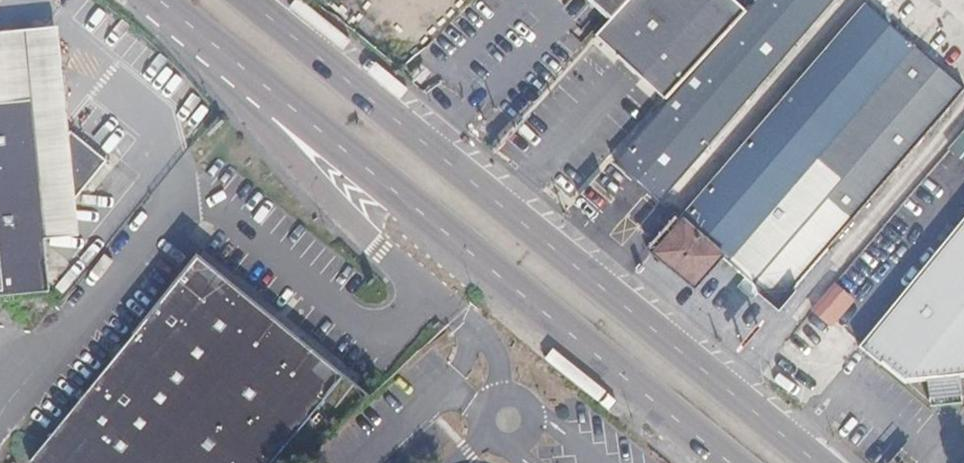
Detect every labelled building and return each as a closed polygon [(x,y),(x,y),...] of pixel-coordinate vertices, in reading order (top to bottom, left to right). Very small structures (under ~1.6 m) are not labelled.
[(612,17),(627,0),(594,0),(612,17)] [(667,100),(754,4),(750,0),(627,0),(612,17),(596,35),(667,100)] [(754,4),(616,162),(659,199),(834,0),(750,0),(754,4)] [(869,2),(680,216),(685,220),(655,253),(705,290),(729,262),(918,46),(869,2)] [(24,100),(28,131),(53,152),(64,138),(52,27),(0,32),(0,102),(24,100)] [(729,262),(781,306),(963,95),(963,87),(918,46),(729,262)] [(0,102),(0,296),(44,292),(38,240),(70,203),(104,164),(68,134),(64,138),(53,152),(28,131),(24,100),(0,102)] [(946,158),(963,172),(963,135),(946,158)] [(946,158),(839,283),(888,321),(963,227),(963,172),(946,158)] [(70,203),(38,240),(73,236),(70,203)] [(888,321),(859,355),(904,393),(925,390),(929,414),(962,408),(958,383),(963,382),(963,227),(888,321)] [(205,250),(37,456),(45,462),(275,462),(350,373),(326,352),(278,311),(205,250)] [(831,295),(813,316),(827,327),(844,306),(831,295)]
